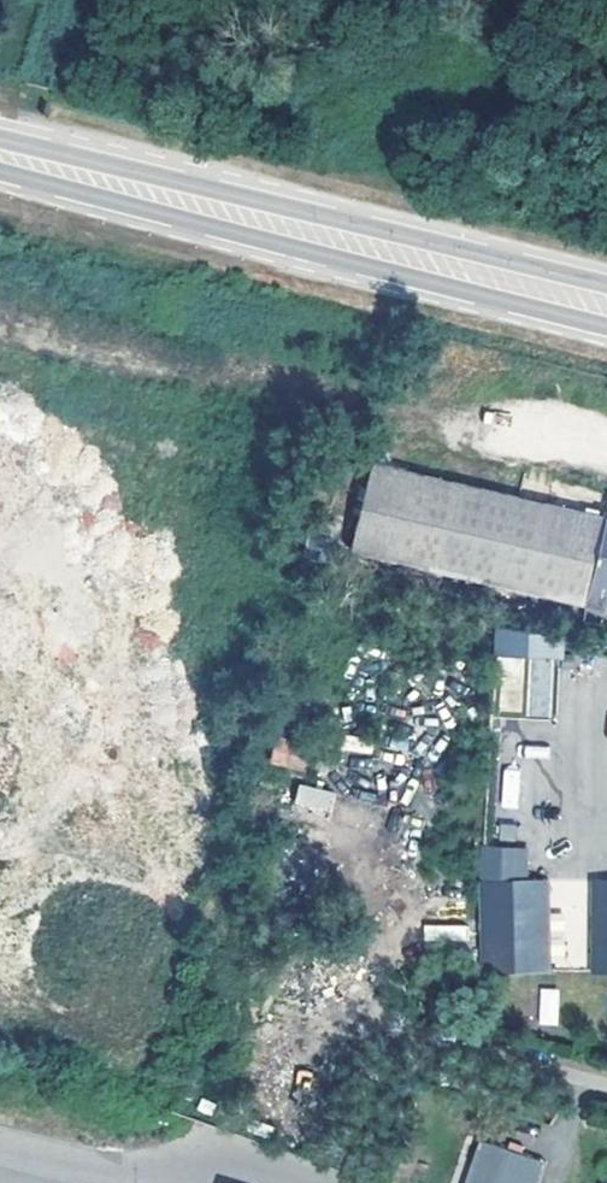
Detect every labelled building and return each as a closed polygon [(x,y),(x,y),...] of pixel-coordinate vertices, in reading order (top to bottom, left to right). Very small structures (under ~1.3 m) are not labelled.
[(383,463),(360,553),(606,612),(606,517),(383,463)] [(556,714),(555,632),(496,633),(497,715),(556,714)] [(272,765),(303,767),(305,744),(274,742),(272,765)] [(503,769),(501,807),(516,808),(518,770),(503,769)] [(297,784),(293,813),(329,819),(334,790),(297,784)] [(506,860),(489,860),(488,979),(577,980),(577,926),(529,925),(529,891),(505,891),(506,860)] [(589,881),(592,976),(606,975),(606,880),(589,881)] [(423,945),(467,945),(467,925),(423,925),(423,945)] [(558,1025),(558,989),(539,988),(539,1025),(558,1025)] [(522,1163),(482,1149),(471,1182),(516,1182),(522,1163)] [(522,1163),(516,1182),(533,1182),(538,1168),(522,1163)]
